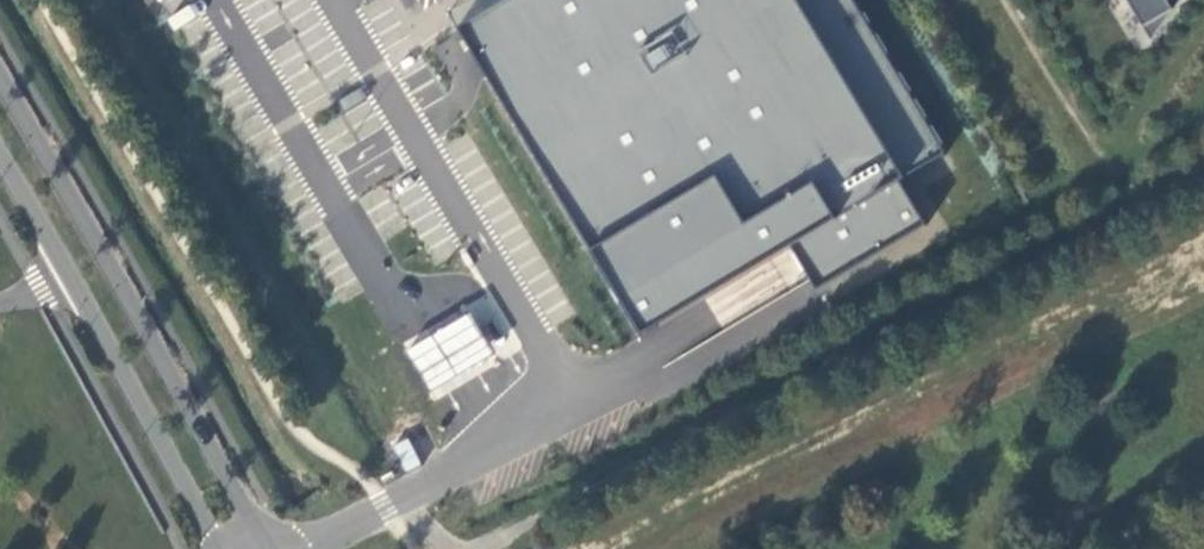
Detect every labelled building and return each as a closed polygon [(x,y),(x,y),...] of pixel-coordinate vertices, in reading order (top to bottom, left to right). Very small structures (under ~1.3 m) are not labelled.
[(448,38),(630,342),(784,250),(810,294),(917,230),(892,189),(940,160),(843,0),(512,0),(448,38)] [(1151,43),(1181,0),(1125,0),(1151,43)] [(407,437),(392,445),(405,470),(420,463),(407,437)]
